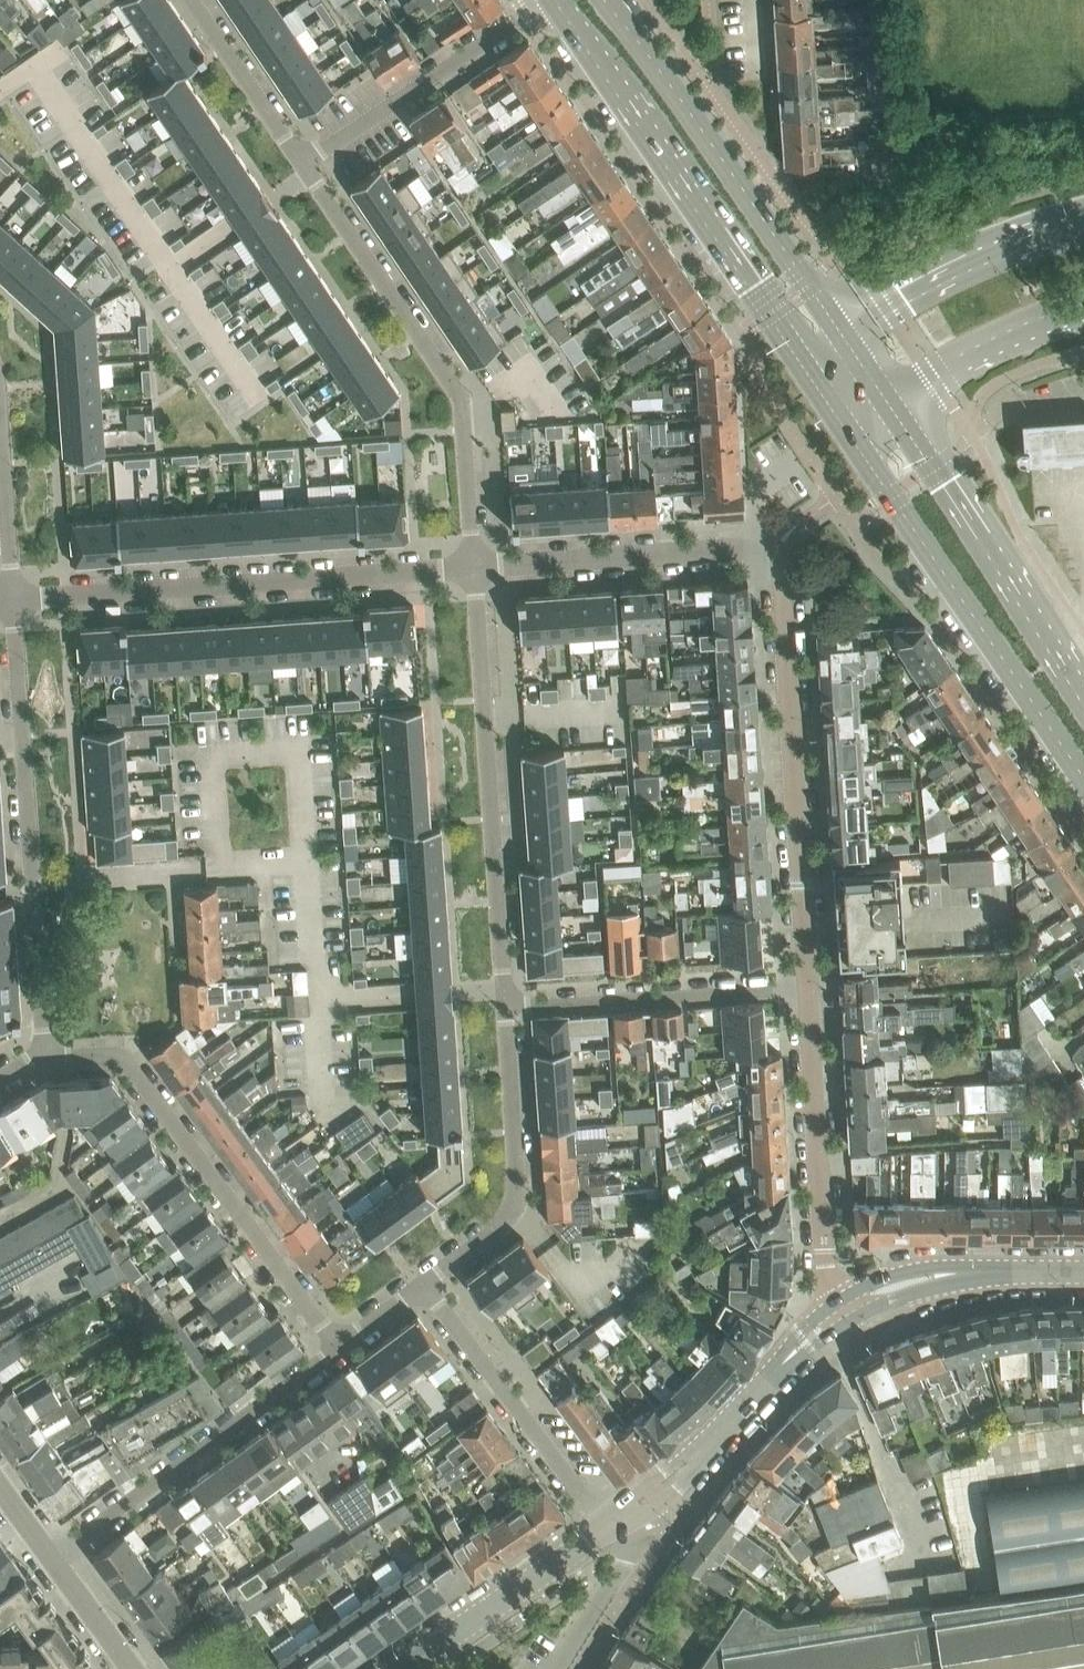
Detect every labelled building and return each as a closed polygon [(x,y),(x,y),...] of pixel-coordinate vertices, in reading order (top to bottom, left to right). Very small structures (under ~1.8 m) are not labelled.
[(10,16),(20,7),(14,0),(0,0),(0,6),(10,16)] [(38,11),(48,3),(46,0),(29,0),(38,11)] [(79,4),(88,15),(105,3),(103,0),(86,0),(79,4)] [(134,19),(161,0),(121,0),(134,19)] [(170,0),(161,0),(134,19),(147,38),(181,15),(170,0)] [(236,18),(263,0),(224,0),(236,18)] [(236,18),(249,37),(283,14),(273,0),(263,0),(236,18)] [(314,4),(321,15),(329,10),(322,0),(320,0),(314,4)] [(385,82),(404,69),(367,14),(357,0),(352,0),(345,5),(372,46),(364,51),(372,64),(385,82)] [(403,6),(408,13),(427,0),(412,0),(403,6)] [(421,4),(428,15),(450,0),(427,0),(421,4)] [(502,0),(467,0),(461,4),(466,12),(438,31),(445,42),(503,3),(502,0)] [(806,13),(805,0),(774,0),(775,15),(806,13)] [(57,14),(60,18),(64,23),(75,15),(80,12),(73,3),(57,14)] [(10,16),(0,6),(0,22),(7,29),(15,22),(10,16)] [(283,14),(249,37),(262,56),(305,27),(306,26),(294,7),(283,14)] [(376,7),(367,14),(404,69),(420,58),(399,27),(393,32),(376,7)] [(329,10),(321,15),(329,26),(336,21),(329,10)] [(843,11),(806,13),(775,15),(777,41),(793,40),(793,36),(812,35),(811,27),(859,24),(858,10),(843,11)] [(64,23),(60,18),(46,29),(53,38),(58,35),(64,44),(85,28),(80,21),(76,15),(64,23)] [(147,38),(160,57),(194,34),(181,15),(147,38)] [(40,22),(27,33),(37,44),(40,48),(54,39),(53,38),(46,29),(40,22)] [(305,27),(262,56),(275,75),(308,52),(318,46),(305,27)] [(793,40),(777,41),(779,63),(852,59),(889,57),(887,33),(872,34),(859,34),(860,46),(813,49),(812,39),(812,35),(793,36),(793,40)] [(194,34),(160,57),(172,75),(173,76),(181,70),(182,71),(207,54),(194,34)] [(346,37),(339,42),(346,53),(354,48),(346,37)] [(506,71),(512,79),(542,59),(528,39),(453,90),(467,110),(485,98),(479,89),(506,71)] [(78,41),(71,46),(78,57),(85,52),(78,41)] [(2,68),(17,58),(5,45),(0,51),(0,66),(2,68)] [(354,48),(346,53),(354,64),(361,59),(354,48)] [(85,52),(78,57),(86,68),(93,63),(85,52)] [(275,75),(288,94),(321,71),(309,52),(275,75)] [(889,57),(852,59),(853,68),(867,67),(868,86),(891,85),(889,57)] [(490,107),(496,117),(554,77),(542,59),(512,79),(518,88),(490,107)] [(780,91),(815,89),(814,76),(853,74),(853,68),(852,59),(779,63),(780,91)] [(172,75),(147,92),(161,112),(194,89),(182,71),(181,70),(173,76),(172,75)] [(334,90),(321,71),(288,94),(300,113),(334,90)] [(554,77),(496,117),(504,128),(532,109),(537,116),(567,96),(554,77)] [(103,78),(96,83),(103,94),(111,89),(103,78)] [(111,89),(103,94),(111,105),(118,100),(111,89)] [(174,132),(208,109),(194,89),(161,112),(174,132)] [(860,110),(859,100),(853,100),(853,97),(816,99),(815,89),(780,91),(782,115),(816,112),(816,107),(833,106),(834,111),(860,110)] [(428,107),(466,164),(466,163),(471,169),(481,162),(476,156),(459,131),(466,126),(445,95),(428,107)] [(509,164),(523,154),(580,116),(567,96),(537,116),(542,124),(515,143),(493,157),(500,168),(501,169),(509,164)] [(428,107),(410,119),(432,150),(439,145),(456,170),(466,164),(428,107)] [(188,153),(222,130),(208,109),(174,132),(188,153)] [(834,111),(816,112),(782,115),(784,140),(818,138),(817,124),(882,120),(882,109),(860,110),(834,111)] [(580,116),(523,154),(509,164),(516,173),(529,164),(557,145),(564,156),(594,136),(580,116)] [(103,122),(92,129),(97,136),(108,129),(103,122)] [(120,122),(100,136),(114,155),(134,141),(120,122)] [(486,124),(475,131),(481,140),(492,133),(486,124)] [(188,153),(202,173),(235,150),(222,130),(188,153)] [(896,176),(893,138),(893,134),(870,135),(872,177),(896,176)] [(538,205),(569,184),(608,157),(594,136),(564,156),(572,167),(544,186),(520,202),(527,212),(538,205)] [(818,148),(818,138),(784,140),(785,155),(785,164),(852,159),(856,159),(856,151),(855,145),(818,148)] [(425,169),(432,164),(417,142),(405,149),(421,172),(425,169)] [(249,170),(235,150),(202,173),(215,193),(249,170)] [(126,155),(115,162),(120,170),(131,162),(126,155)] [(0,160),(0,165),(7,172),(13,165),(3,156),(0,160)] [(593,199),(615,184),(623,179),(608,157),(569,184),(538,205),(546,215),(558,207),(586,188),(593,199)] [(131,162),(120,170),(125,177),(136,170),(131,162)] [(432,164),(425,169),(432,180),(440,176),(432,164)] [(380,166),(350,186),(366,209),(396,189),(395,188),(380,166)] [(477,178),(471,169),(453,181),(461,194),(479,182),(477,178)] [(249,170),(215,193),(229,213),(260,192),(262,194),(264,192),(249,170)] [(27,178),(21,185),(31,194),(37,187),(27,178)] [(582,221),(572,228),(579,239),(637,200),(626,184),(623,179),(615,184),(593,199),(595,202),(578,214),(582,221)] [(396,189),(366,209),(381,231),(417,207),(422,203),(407,181),(395,188),(396,189)] [(37,187),(31,194),(41,203),(47,196),(37,187)] [(153,194),(142,202),(147,209),(158,202),(153,194)] [(454,197),(447,202),(454,213),(462,208),(454,197)] [(579,239),(559,252),(560,253),(566,262),(586,249),(613,230),(621,242),(651,221),(637,200),(579,239)] [(158,202),(147,209),(152,216),(163,209),(158,202)] [(417,207),(381,231),(396,253),(426,233),(426,234),(433,230),(417,207)] [(60,208),(54,215),(64,224),(70,217),(60,208)] [(462,208),(454,213),(462,224),(469,219),(462,208)] [(243,235),(257,255),(291,232),(277,212),(243,235)] [(70,217),(64,224),(74,233),(80,226),(70,217)] [(600,286),(608,281),(665,242),(651,221),(621,242),(627,251),(582,282),(589,293),(600,286)] [(19,238),(3,224),(0,227),(0,259),(19,238)] [(492,236),(505,256),(521,245),(509,226),(492,236)] [(304,251),(291,232),(257,255),(271,274),(304,251)] [(426,233),(396,253),(411,275),(440,255),(440,254),(426,234),(426,233)] [(180,235),(170,243),(175,250),(185,243),(180,235)] [(0,259),(0,276),(7,282),(35,252),(19,238),(0,259)] [(484,241),(477,246),(484,257),(491,252),(484,241)] [(600,286),(589,293),(597,305),(643,273),(650,284),(680,263),(665,242),(608,281),(600,286)] [(440,255),(411,275),(426,297),(464,271),(449,248),(440,254),(440,255)] [(105,249),(98,254),(105,265),(113,260),(105,249)] [(518,250),(505,259),(519,280),(533,271),(518,250)] [(271,274),(257,283),(271,303),(284,294),(318,272),(304,251),(271,274)] [(35,252),(7,282),(23,297),(51,267),(35,252)] [(491,252),(484,257),(491,268),(499,263),(491,252)] [(113,260),(105,265),(113,276),(120,271),(113,260)] [(630,313),(637,324),(694,284),(680,263),(650,284),(657,294),(630,313)] [(200,264),(189,271),(194,279),(205,271),(200,264)] [(39,311),(66,281),(51,267),(23,297),(39,311)] [(464,271),(426,297),(441,320),(475,297),(480,294),(464,271)] [(298,314),(331,292),(318,272),(284,294),(298,314)] [(66,281),(39,311),(55,326),(94,307),(66,281)] [(694,284),(637,324),(617,337),(625,348),(644,334),(671,316),(678,326),(708,305),(694,284)] [(514,286),(506,291),(514,302),(521,297),(514,286)] [(298,314),(311,334),(345,312),(331,292),(298,314)] [(533,301),(542,314),(552,307),(553,302),(546,292),(533,301)] [(223,297),(212,305),(217,312),(228,305),(223,297)] [(475,297),(441,320),(456,342),(490,319),(489,317),(475,297)] [(521,297),(514,302),(521,313),(529,308),(521,297)] [(228,305),(217,312),(222,319),(233,312),(228,305)] [(724,328),(708,305),(678,326),(651,344),(627,360),(634,371),(658,355),(686,336),(693,347),(724,328)] [(94,307),(55,326),(56,347),(97,344),(94,307)] [(359,332),(345,312),(311,334),(325,354),(359,332)] [(559,314),(547,322),(562,343),(574,335),(559,314)] [(490,319),(456,342),(471,364),(507,340),(491,316),(489,317),(490,319)] [(137,337),(146,337),(146,325),(136,325),(137,337)] [(681,368),(696,367),(733,364),(731,339),(724,328),(693,347),(680,355),(681,368)] [(325,354),(338,375),(372,352),(359,332),(325,354)] [(137,350),(147,349),(146,337),(137,337),(137,350)] [(250,337),(239,344),(244,352),(254,344),(250,337)] [(254,344),(244,352),(248,359),(259,352),(254,344)] [(97,345),(56,347),(58,369),(99,366),(97,345)] [(338,375),(352,395),(386,372),(372,352),(338,375)] [(591,384),(605,374),(591,353),(577,362),(591,384)] [(662,386),(663,393),(735,388),(733,364),(696,367),(697,377),(662,380),(662,386)] [(100,388),(99,366),(58,369),(59,391),(100,388)] [(149,370),(139,370),(140,383),(149,382),(149,370)] [(399,392),(386,372),(352,395),(366,415),(399,392)] [(276,376),(265,384),(270,391),(281,384),(276,376)] [(645,378),(643,378),(615,397),(630,396),(632,395),(648,394),(648,387),(648,382),(645,378)] [(149,382),(140,383),(140,395),(150,394),(149,382)] [(648,394),(663,393),(662,386),(648,387),(648,394)] [(102,410),(100,388),(59,391),(61,412),(102,410)] [(294,403),(302,398),(296,388),(287,393),(294,403)] [(648,394),(632,395),(633,407),(699,403),(700,416),(736,414),(735,388),(663,393),(648,394)] [(301,413),(309,408),(302,398),(294,403),(301,413)] [(501,409),(502,428),(504,428),(516,427),(516,426),(515,420),(515,407),(501,409)] [(61,412),(63,434),(103,431),(102,410),(61,412)] [(324,413),(308,423),(316,434),(318,438),(342,436),(335,426),(334,427),(324,413)] [(652,443),(702,440),(738,437),(736,414),(700,416),(701,428),(666,430),(665,418),(650,419),(651,437),(652,443)] [(142,415),(142,427),(152,427),(151,415),(142,415)] [(401,418),(384,420),(385,433),(400,432),(402,432),(401,418)] [(603,419),(594,420),(595,433),(604,433),(603,419)] [(1029,460),(1083,456),(1083,419),(1026,423),(1028,446),(1021,447),(1020,447),(1019,448),(1018,449),(1017,451),(1016,451),(1016,452),(1016,454),(1016,455),(1016,456),(1017,457),(1018,459),(1020,460),(1021,460),(1022,460),(1029,460)] [(563,422),(554,423),(555,436),(564,436),(563,422)] [(554,423),(545,423),(546,437),(555,436),(554,423)] [(530,425),(516,426),(516,427),(504,428),(505,442),(506,441),(532,439),(530,425)] [(153,439),(152,427),(142,427),(143,440),(153,439)] [(105,453),(103,431),(63,434),(64,456),(105,453)] [(637,522),(657,520),(656,493),(654,479),(654,468),(653,455),(652,443),(651,437),(639,437),(640,450),(642,485),(634,485),(631,486),(634,522),(637,522)] [(654,468),(668,467),(740,462),(738,437),(702,440),(702,451),(653,455),(654,468)] [(389,438),(376,439),(376,448),(390,447),(389,438)] [(363,440),(364,450),(376,449),(375,439),(363,440)] [(326,443),(327,453),(339,452),(339,442),(326,443)] [(327,453),(326,443),(314,444),(315,454),(327,453)] [(619,444),(606,445),(606,453),(608,483),(611,524),(634,522),(631,486),(622,486),(620,451),(619,444)] [(294,445),(280,446),(281,455),(294,454),(294,445)] [(280,446),(267,447),(268,456),(281,455),(280,446)] [(243,449),(231,450),(232,460),(244,459),(243,449)] [(219,451),(220,461),(232,460),(231,450),(219,451)] [(195,453),(183,454),(184,463),(196,463),(195,453)] [(172,464),(184,463),(183,454),(171,455),(172,464)] [(150,455),(137,456),(138,465),(151,464),(150,455)] [(137,456),(124,457),(125,466),(138,465),(137,456)] [(88,461),(88,470),(101,470),(100,460),(88,461)] [(88,461),(76,462),(76,471),(88,470),(88,461)] [(704,475),(705,490),(741,488),(740,462),(668,467),(654,468),(654,479),(704,475)] [(535,477),(534,477),(538,529),(561,527),(558,486),(560,486),(559,476),(558,476),(535,477)] [(534,477),(509,479),(512,514),(513,530),(538,529),(534,477)] [(608,483),(582,484),(585,525),(611,524),(608,483)] [(560,486),(558,486),(561,527),(585,525),(582,484),(560,486)] [(741,488),(705,490),(656,493),(657,520),(657,521),(658,521),(658,520),(674,519),(674,520),(675,520),(675,519),(674,507),(704,505),(705,517),(707,517),(713,517),(718,516),(724,516),(731,515),(733,515),(741,514),(741,515),(743,515),(743,514),(743,512),(742,512),(741,490),(741,488)] [(381,499),(384,540),(408,538),(405,497),(381,499)] [(357,498),(333,500),(336,541),(358,539),(358,541),(360,541),(357,501),(357,498)] [(360,541),(384,540),(381,499),(357,501),(360,541)] [(333,500),(309,502),(312,542),(336,541),(333,500)] [(309,502),(285,503),(288,544),(312,542),(309,502)] [(285,503),(261,505),(264,546),(288,544),(285,503)] [(261,505),(237,507),(240,548),(264,546),(261,505)] [(237,507),(213,509),(216,549),(240,548),(237,507)] [(213,509),(189,510),(192,551),(216,549),(213,509)] [(189,510),(165,512),(168,553),(192,551),(189,510)] [(165,512),(141,514),(144,554),(168,553),(165,512)] [(141,514),(116,515),(116,518),(117,518),(120,558),(122,558),(121,556),(144,554),(141,514)] [(96,560),(120,558),(117,518),(116,518),(93,519),(96,560)] [(93,519),(69,521),(72,562),(96,560),(93,519)] [(713,605),(749,603),(748,580),(667,586),(668,596),(683,595),(684,599),(713,597),(713,605)] [(663,586),(642,588),(647,654),(659,653),(658,642),(667,641),(665,622),(663,586)] [(633,654),(647,654),(647,652),(642,588),(620,590),(623,626),(631,625),(633,654)] [(615,590),(591,591),(594,633),(618,631),(615,590)] [(591,591),(566,593),(569,635),(594,633),(591,591)] [(542,595),(545,636),(569,635),(566,593),(542,595)] [(545,636),(542,595),(517,597),(520,638),(545,636)] [(671,631),(686,630),(751,626),(749,603),(713,605),(714,614),(670,617),(671,631)] [(413,604),(388,606),(391,647),(416,646),(415,628),(413,604)] [(391,647),(388,606),(363,608),(363,613),(366,649),(368,649),(391,647)] [(366,649),(363,613),(339,615),(342,656),(369,654),(368,649),(366,649)] [(342,656),(339,615),(316,616),(319,658),(342,656)] [(292,618),(295,659),(319,658),(316,616),(292,618)] [(295,659),(292,618),(269,620),(272,661),(295,659)] [(272,661),(269,620),(245,621),(248,663),(272,661)] [(248,663),(245,621),(221,623),(224,664),(248,663)] [(224,664),(221,623),(198,625),(201,666),(224,664)] [(127,624),(102,626),(104,667),(127,666),(129,666),(127,629),(127,624)] [(198,625),(174,626),(177,668),(201,666),(198,625)] [(924,625),(894,627),(896,644),(906,660),(935,641),(924,625)] [(80,669),(104,667),(102,626),(77,628),(78,652),(80,669)] [(177,668),(174,626),(151,628),(153,669),(177,668)] [(717,651),(753,648),(751,626),(686,630),(687,644),(716,641),(717,651)] [(129,666),(127,666),(128,671),(153,669),(151,628),(127,629),(129,666)] [(857,629),(818,631),(820,668),(875,665),(881,664),(881,653),(880,646),(864,647),(859,647),(857,629)] [(905,661),(921,685),(951,664),(935,641),(906,660),(905,661)] [(689,675),(754,671),(753,648),(717,651),(717,658),(688,660),(689,675)] [(954,668),(951,664),(921,685),(924,688),(932,700),(912,713),(906,717),(913,728),(919,724),(968,689),(954,668)] [(875,665),(820,668),(821,685),(822,694),(822,695),(822,698),(825,698),(840,697),(840,701),(858,700),(858,698),(858,696),(857,679),(875,678),(875,665)] [(719,696),(756,693),(754,671),(689,675),(690,688),(719,686),(719,696)] [(760,673),(761,694),(771,694),(770,672),(760,673)] [(418,673),(409,673),(410,689),(419,688),(418,685),(418,673)] [(649,687),(657,687),(656,674),(648,675),(649,687)] [(605,683),(597,684),(598,697),(606,696),(605,683)] [(598,697),(597,684),(588,684),(589,698),(598,697)] [(892,685),(877,686),(877,696),(892,695),(892,689),(892,685)] [(549,687),(550,700),(559,700),(558,686),(549,687)] [(657,687),(649,687),(650,700),(671,699),(670,686),(657,687)] [(550,700),(549,687),(540,688),(541,701),(550,700)] [(628,702),(629,702),(650,700),(649,687),(627,689),(628,702)] [(901,687),(892,689),(892,695),(893,704),(904,697),(901,687)] [(946,720),(954,731),(984,712),(968,689),(919,724),(926,734),(946,720)] [(720,718),(757,715),(756,693),(719,696),(691,698),(691,709),(720,707),(720,718)] [(395,703),(394,694),(381,695),(381,704),(395,703)] [(407,694),(394,694),(395,703),(408,702),(407,694)] [(347,698),(346,698),(347,707),(360,706),(360,697),(347,698)] [(825,698),(822,698),(823,706),(823,707),(823,716),(824,731),(888,727),(894,726),(894,719),(878,719),(878,716),(859,717),(858,700),(840,701),(840,697),(825,698)] [(334,708),(347,707),(346,698),(333,699),(334,708)] [(312,700),(299,701),(299,710),(312,709),(312,700)] [(286,711),(299,710),(299,701),(285,702),(286,711)] [(251,705),(252,713),(265,713),(264,704),(251,705)] [(252,713),(251,705),(238,706),(238,714),(252,713)] [(203,708),(204,717),(217,716),(216,707),(203,708)] [(380,709),(382,734),(423,731),(422,707),(380,709)] [(204,717),(203,708),(190,709),(191,718),(204,717)] [(169,710),(155,711),(156,720),(169,719),(169,710)] [(156,720),(155,711),(142,712),(143,721),(156,720)] [(998,734),(984,712),(954,731),(962,743),(941,757),(943,761),(930,769),(935,777),(948,768),(998,734)] [(108,715),(108,724),(122,723),(121,714),(108,715)] [(95,725),(108,724),(108,715),(94,716),(95,725)] [(720,718),(690,720),(691,743),(759,738),(757,715),(720,718)] [(894,726),(901,736),(909,730),(903,721),(894,726)] [(636,724),(637,738),(652,738),(651,723),(636,724)] [(888,727),(824,731),(825,746),(826,757),(826,762),(830,762),(862,760),(861,758),(872,758),(872,744),(889,744),(888,727)] [(125,754),(124,729),(82,732),(84,756),(125,754)] [(336,731),(337,739),(350,738),(350,737),(349,730),(336,731)] [(923,751),(909,730),(901,736),(902,738),(914,757),(923,751)] [(382,734),(384,758),(425,755),(423,731),(382,734)] [(998,734),(948,768),(955,778),(976,764),(983,775),(1013,756),(998,734)] [(350,738),(337,739),(337,748),(351,747),(350,738)] [(759,738),(689,743),(690,756),(704,755),(705,765),(723,764),(723,769),(742,767),(742,763),(761,761),(759,738)] [(158,752),(171,751),(170,742),(157,743),(158,752)] [(612,745),(613,754),(626,753),(626,744),(612,745)] [(648,746),(638,746),(639,766),(644,769),(657,768),(657,765),(649,765),(648,746)] [(522,751),(524,774),(565,771),(564,749),(526,751),(522,751)] [(171,751),(158,752),(158,761),(172,760),(171,751)] [(125,754),(84,756),(86,781),(127,778),(125,754)] [(427,780),(425,755),(384,758),(385,782),(427,780)] [(1013,756),(983,775),(992,788),(971,802),(977,812),(1028,778),(1013,756)] [(830,762),(826,762),(827,768),(827,769),(827,779),(828,793),(883,790),(882,777),(876,777),(875,762),(862,762),(862,760),(830,762)] [(724,779),(697,781),(683,782),(684,795),(698,794),(763,789),(761,766),(761,761),(742,763),(742,767),(723,769),(724,779)] [(567,794),(565,771),(524,774),(525,797),(567,794)] [(661,796),(660,774),(635,775),(637,798),(661,796)] [(913,775),(899,776),(900,788),(914,788),(913,775)] [(340,787),(353,786),(353,785),(353,777),(339,778),(340,787)] [(87,805),(129,802),(127,778),(86,781),(87,805)] [(1003,827),(1014,820),(1043,800),(1028,778),(977,812),(985,823),(996,816),(1003,827)] [(428,804),(427,780),(385,782),(387,807),(428,804)] [(628,781),(615,782),(616,791),(629,790),(628,781)] [(925,783),(922,786),(924,814),(934,808),(939,805),(925,783)] [(353,786),(340,787),(341,796),(354,795),(354,793),(353,786)] [(728,814),(764,811),(763,789),(684,795),(685,810),(704,809),(708,805),(727,803),(728,814)] [(898,799),(898,789),(888,789),(888,800),(898,799)] [(161,800),(174,799),(173,790),(160,791),(161,800)] [(629,790),(616,791),(616,800),(629,799),(629,790)] [(883,802),(883,790),(828,793),(831,824),(865,822),(864,804),(883,802)] [(527,819),(569,816),(567,794),(525,797),(527,819)] [(174,799),(161,800),(162,808),(175,807),(174,799)] [(1058,823),(1043,800),(1014,820),(1003,827),(1000,829),(1008,841),(992,851),(996,857),(1009,856),(1027,844),(1058,823)] [(96,829),(131,827),(129,802),(87,805),(89,830),(96,829)] [(389,831),(405,830),(440,828),(440,825),(430,825),(428,804),(387,807),(389,831)] [(934,808),(924,814),(926,836),(943,828),(934,808)] [(683,840),(700,839),(766,834),(764,811),(728,814),(728,823),(700,825),(700,829),(682,830),(683,840)] [(527,819),(529,842),(570,839),(569,816),(527,819)] [(865,822),(831,824),(833,856),(887,852),(901,851),(900,841),(886,842),(886,840),(867,842),(865,822)] [(1073,845),(1058,823),(1027,844),(1034,854),(1025,860),(1026,875),(1041,865),(1073,845)] [(343,826),(343,835),(357,834),(357,832),(356,825),(343,826)] [(133,858),(166,856),(178,855),(177,837),(165,837),(131,840),(131,827),(96,829),(98,861),(133,859),(133,858)] [(619,836),(632,835),(632,827),(631,827),(618,828),(619,836)] [(442,853),(440,828),(405,830),(407,855),(442,853)] [(943,828),(926,836),(927,850),(945,848),(943,828)] [(357,841),(357,834),(343,835),(344,843),(357,842),(357,841)] [(683,840),(678,840),(679,849),(701,847),(701,850),(730,848),(731,864),(749,862),(749,858),(768,857),(766,834),(683,840)] [(632,835),(619,836),(619,845),(633,844),(632,835)] [(572,861),(570,839),(529,842),(530,864),(572,861)] [(1073,845),(1041,865),(1045,871),(1034,878),(1039,885),(1017,900),(1024,911),(1083,871),(1083,862),(1073,845)] [(409,880),(444,878),(442,853),(407,855),(409,880)] [(941,854),(927,855),(929,880),(943,879),(941,854)] [(704,889),(769,884),(768,857),(749,858),(749,862),(731,864),(732,874),(703,876),(704,889)] [(833,861),(837,922),(839,962),(906,957),(899,857),(833,861)] [(993,857),(948,860),(950,885),(995,882),(993,859),(993,857)] [(993,859),(995,882),(1011,881),(1010,858),(993,859)] [(572,864),(572,861),(530,864),(520,865),(522,892),(557,890),(556,865),(572,864)] [(641,871),(642,882),(662,881),(661,870),(641,871)] [(1011,871),(1012,884),(1020,878),(1020,871),(1011,871)] [(1024,911),(1017,915),(1024,925),(1064,899),(1070,910),(1083,901),(1083,871),(1024,911)] [(347,885),(360,884),(360,876),(346,876),(347,885)] [(583,878),(584,887),(597,886),(597,877),(596,877),(583,878)] [(446,903),(444,878),(409,880),(411,906),(446,903)] [(663,892),(662,881),(642,882),(643,893),(663,892)] [(207,885),(183,887),(183,888),(185,910),(219,908),(218,895),(229,894),(230,897),(243,896),(244,902),(259,901),(257,882),(207,885)] [(361,893),(360,884),(347,885),(347,894),(361,893)] [(762,908),(771,907),(769,884),(704,889),(705,901),(734,898),(735,910),(762,908)] [(597,886),(584,887),(584,895),(598,894),(597,886)] [(524,920),(559,917),(557,890),(522,892),(524,920)] [(688,890),(674,891),(675,908),(689,907),(688,890)] [(0,900),(0,925),(14,924),(12,900),(0,900)] [(1047,925),(1054,935),(1078,920),(1083,929),(1083,901),(1070,910),(1047,925)] [(412,931),(447,928),(446,903),(411,906),(412,931)] [(644,904),(645,928),(647,952),(678,950),(677,926),(666,927),(665,916),(657,916),(656,903),(644,904)] [(219,908),(185,910),(186,933),(240,930),(240,927),(260,926),(260,917),(237,918),(236,906),(219,908)] [(761,909),(718,912),(720,936),(763,933),(761,909)] [(637,910),(606,912),(610,968),(640,966),(641,966),(637,910)] [(691,914),(683,914),(683,928),(692,927),(691,914)] [(524,920),(526,947),(561,945),(559,917),(524,920)] [(16,948),(14,924),(0,925),(0,949),(16,948)] [(240,930),(186,933),(188,954),(221,952),(221,943),(261,940),(261,935),(260,926),(240,927),(240,930)] [(350,927),(350,936),(364,935),(363,926),(350,927)] [(587,928),(587,937),(601,936),(600,927),(587,928)] [(447,928),(412,931),(414,956),(449,953),(447,928)] [(1014,929),(992,931),(993,952),(1015,951),(1015,946),(1014,929)] [(760,934),(720,937),(721,961),(762,959),(760,934)] [(364,943),(364,935),(350,936),(351,944),(364,943)] [(693,939),(684,939),(685,952),(694,952),(693,939)] [(1025,939),(1015,946),(1015,951),(1017,978),(1031,969),(1041,962),(1025,939)] [(561,945),(526,947),(528,975),(563,972),(563,971),(604,969),(602,950),(562,953),(561,945)] [(17,973),(16,948),(0,949),(0,974),(17,973)] [(1051,970),(1059,981),(1076,969),(1083,964),(1083,948),(1069,958),(1051,970)] [(189,976),(226,974),(269,971),(269,962),(268,962),(243,963),(222,964),(221,952),(188,954),(189,976)] [(449,953),(414,956),(416,981),(449,979),(449,982),(451,982),(449,953)] [(841,996),(880,994),(912,992),(912,983),(917,983),(916,978),(874,980),(874,968),(840,970),(841,996)] [(307,969),(292,969),(293,991),(308,990),(307,969)] [(19,997),(17,973),(0,974),(0,998),(19,997)] [(181,976),(182,999),(241,995),(258,994),(257,983),(226,985),(226,974),(189,976),(182,976),(181,976)] [(367,976),(353,977),(354,985),(367,985),(367,976)] [(288,1015),(310,1013),(308,990),(293,991),(286,992),(288,1015)] [(880,994),(841,996),(842,1004),(843,1025),(877,1023),(944,1019),(943,1004),(906,1007),(906,999),(880,1000),(880,994)] [(241,1004),(241,995),(182,999),(184,1021),(208,1020),(236,1018),(235,1004),(241,1004)] [(21,1021),(19,997),(0,998),(0,1023),(21,1021)] [(1021,1039),(1033,1031),(1044,1024),(1029,1001),(1019,1007),(1021,1039)] [(450,1005),(418,1008),(419,1033),(455,1031),(453,1002),(450,1002),(450,1005)] [(762,1002),(721,1005),(723,1030),(764,1027),(762,1002)] [(685,1032),(684,1017),(683,1008),(651,1010),(652,1034),(654,1059),(666,1059),(664,1033),(685,1032)] [(647,1059),(645,1034),(643,1010),(613,1013),(612,1013),(614,1036),(629,1035),(631,1051),(636,1051),(637,1060),(647,1059)] [(370,1020),(369,1011),(356,1012),(356,1021),(370,1020)] [(533,1017),(535,1045),(570,1042),(569,1034),(570,1034),(608,1031),(607,1013),(568,1015),(533,1017)] [(236,1018),(208,1020),(217,1032),(236,1018)] [(697,1019),(688,1020),(689,1033),(698,1032),(697,1019)] [(877,1023),(843,1025),(845,1056),(906,1052),(906,1041),(891,1041),(891,1026),(877,1027),(877,1023)] [(163,1072),(199,1045),(207,1039),(201,1031),(192,1037),(184,1027),(149,1053),(163,1072)] [(764,1027),(723,1030),(725,1055),(736,1054),(736,1055),(766,1053),(764,1027)] [(455,1031),(419,1033),(421,1059),(456,1056),(455,1031)] [(1021,1039),(1022,1044),(1023,1073),(1050,1056),(1033,1031),(1021,1039)] [(199,1045),(163,1072),(175,1089),(234,1046),(236,1044),(230,1036),(206,1054),(199,1045)] [(1072,1054),(1083,1071),(1083,1041),(1072,1054)] [(535,1045),(536,1073),(571,1070),(570,1042),(535,1045)] [(693,1044),(684,1044),(685,1058),(694,1057),(693,1044)] [(1023,1073),(1022,1044),(993,1046),(994,1068),(1001,1068),(1002,1080),(1024,1078),(1023,1073)] [(175,1089),(188,1107),(216,1086),(209,1076),(239,1054),(234,1046),(175,1089)] [(608,1048),(595,1049),(595,1057),(609,1056),(608,1048)] [(737,1069),(715,1076),(719,1087),(724,1085),(737,1081),(781,1078),(780,1051),(771,1052),(766,1053),(736,1055),(736,1068),(737,1069)] [(847,1084),(886,1082),(905,1081),(904,1067),(917,1066),(916,1051),(906,1052),(845,1056),(847,1084)] [(359,1057),(360,1065),(373,1064),(372,1056),(359,1057)] [(423,1085),(458,1082),(456,1056),(421,1059),(423,1085)] [(1068,1082),(1050,1056),(1023,1073),(1024,1078),(1024,1082),(1031,1084),(1055,1090),(1068,1082)] [(687,1059),(677,1059),(678,1074),(689,1074),(688,1058),(687,1059)] [(374,1073),(373,1064),(360,1065),(360,1074),(374,1073)] [(538,1101),(573,1098),(571,1070),(536,1073),(538,1101)] [(201,1125),(261,1081),(256,1073),(224,1097),(216,1086),(188,1107),(201,1125)] [(1068,1082),(1055,1090),(1060,1093),(1083,1105),(1083,1083),(1078,1075),(1068,1082)] [(30,1089),(51,1125),(53,1124),(53,1120),(56,1120),(65,1119),(91,1118),(122,1096),(122,1095),(124,1094),(111,1076),(65,1079),(45,1080),(30,1089)] [(669,1077),(656,1078),(658,1106),(662,1105),(671,1105),(669,1077)] [(737,1081),(724,1085),(727,1095),(739,1090),(740,1107),(749,1106),(749,1110),(783,1108),(783,1104),(781,1078),(737,1081)] [(1024,1078),(1002,1080),(986,1081),(987,1109),(1000,1108),(1025,1107),(1024,1082),(1024,1078)] [(987,1109),(986,1081),(964,1082),(966,1110),(987,1109)] [(460,1108),(458,1082),(423,1085),(425,1110),(460,1108)] [(886,1082),(847,1084),(849,1117),(884,1115),(884,1114),(887,1114),(917,1112),(917,1113),(920,1113),(920,1099),(902,1100),(902,1097),(887,1098),(886,1082)] [(1031,1084),(1024,1082),(1025,1107),(1031,1107),(1060,1106),(1060,1093),(1055,1090),(1031,1084)] [(612,1087),(598,1088),(599,1096),(612,1096),(612,1087)] [(252,1088),(201,1125),(214,1142),(242,1122),(235,1112),(257,1096),(252,1088)] [(12,1101),(33,1136),(51,1125),(32,1092),(27,1095),(25,1093),(12,1101)] [(306,1094),(292,1095),(293,1116),(306,1107),(306,1094)] [(104,1135),(136,1110),(128,1099),(126,1100),(122,1096),(91,1118),(94,1122),(81,1131),(90,1144),(98,1139),(104,1135)] [(612,1096),(599,1096),(600,1105),(613,1104),(612,1096)] [(538,1101),(540,1128),(574,1126),(574,1125),(575,1125),(573,1098),(538,1101)] [(671,1105),(662,1105),(664,1128),(667,1130),(698,1118),(690,1098),(671,1105)] [(13,1148),(33,1136),(12,1101),(0,1108),(0,1110),(1,1110),(0,1111),(0,1126),(13,1148)] [(655,1104),(642,1104),(643,1120),(656,1119),(655,1104)] [(384,1120),(395,1112),(390,1105),(379,1113),(384,1120)] [(1025,1107),(1001,1108),(1002,1136),(1012,1135),(1027,1134),(1026,1116),(1025,1107)] [(427,1136),(437,1135),(462,1133),(460,1108),(425,1110),(427,1136)] [(740,1126),(712,1138),(715,1146),(728,1141),(740,1135),(785,1132),(783,1108),(749,1110),(749,1113),(739,1113),(740,1126)] [(146,1123),(136,1110),(104,1135),(98,1139),(95,1147),(101,1154),(108,1154),(111,1157),(150,1129),(149,1128),(147,1130),(144,1125),(146,1123)] [(364,1112),(336,1130),(346,1146),(374,1128),(364,1112)] [(395,1112),(384,1120),(390,1127),(400,1119),(395,1112)] [(884,1115),(849,1117),(849,1126),(849,1132),(849,1133),(850,1139),(850,1146),(886,1144),(885,1129),(918,1127),(918,1131),(937,1130),(936,1112),(920,1113),(917,1113),(917,1112),(887,1114),(884,1114),(884,1115)] [(228,1160),(271,1128),(266,1121),(250,1133),(242,1122),(214,1142),(228,1160)] [(644,1122),(646,1144),(655,1143),(661,1143),(659,1121),(644,1122)] [(283,1122),(272,1129),(278,1137),(288,1129),(283,1122)] [(574,1126),(540,1128),(542,1151),(597,1147),(607,1147),(606,1125),(574,1127),(574,1126)] [(13,1148),(0,1126),(0,1156),(13,1148)] [(228,1160),(241,1179),(268,1159),(282,1149),(275,1139),(278,1137),(272,1129),(271,1128),(228,1160)] [(127,1173),(159,1149),(150,1137),(148,1139),(145,1134),(150,1129),(111,1157),(102,1164),(115,1182),(127,1173)] [(740,1135),(741,1148),(751,1147),(752,1162),(787,1159),(785,1132),(740,1135)] [(420,1175),(437,1199),(465,1178),(462,1133),(437,1135),(439,1161),(420,1175)] [(1027,1134),(1012,1135),(1012,1146),(1028,1145),(1027,1134)] [(416,1137),(403,1137),(404,1146),(417,1145),(416,1137)] [(362,1143),(370,1154),(377,1149),(369,1138),(362,1143)] [(684,1162),(674,1138),(665,1142),(666,1170),(684,1162)] [(728,1141),(715,1146),(716,1148),(720,1157),(732,1152),(728,1141)] [(363,1159),(370,1154),(362,1143),(355,1148),(363,1159)] [(656,1165),(655,1143),(646,1144),(639,1144),(640,1166),(656,1165)] [(269,1159),(241,1179),(254,1196),(300,1163),(313,1153),(307,1145),(294,1155),(275,1168),(269,1159)] [(988,1203),(987,1238),(991,1238),(1003,1238),(1010,1238),(1009,1172),(1009,1146),(997,1146),(997,1172),(997,1196),(988,1196),(988,1203)] [(598,1157),(597,1147),(542,1151),(544,1173),(590,1170),(589,1158),(598,1157)] [(954,1202),(944,1202),(944,1237),(965,1237),(965,1159),(965,1147),(955,1148),(955,1171),(954,1171),(954,1202)] [(1057,1238),(1061,1238),(1083,1238),(1083,1148),(1074,1148),(1074,1166),(1071,1166),(1071,1184),(1067,1184),(1067,1188),(1061,1193),(1061,1202),(1061,1220),(1057,1220),(1057,1238)] [(140,1191),(145,1188),(176,1165),(176,1164),(170,1168),(166,1163),(168,1161),(159,1149),(127,1173),(140,1191)] [(934,1149),(922,1150),(921,1237),(944,1237),(944,1202),(934,1202),(934,1149)] [(1044,1149),(1029,1150),(1030,1180),(1034,1238),(1057,1238),(1057,1220),(1061,1220),(1061,1202),(1057,1202),(1046,1202),(1044,1149)] [(910,1201),(900,1201),(900,1237),(921,1237),(922,1150),(910,1151),(910,1201)] [(300,1163),(254,1196),(266,1213),(293,1193),(311,1181),(304,1171),(318,1161),(313,1153),(300,1163)] [(878,1154),(851,1156),(852,1171),(864,1171),(864,1201),(854,1201),(856,1237),(879,1237),(878,1154)] [(879,1237),(900,1237),(900,1201),(891,1201),(891,1154),(878,1154),(879,1237)] [(713,1223),(740,1208),(788,1180),(787,1159),(752,1162),(741,1162),(735,1166),(746,1185),(746,1194),(709,1216),(713,1223)] [(976,1159),(965,1159),(965,1237),(987,1238),(988,1203),(988,1196),(988,1185),(978,1185),(978,1171),(976,1171),(976,1159)] [(339,1161),(327,1170),(337,1185),(349,1176),(339,1161)] [(177,1165),(176,1165),(145,1188),(156,1204),(188,1181),(180,1170),(178,1172),(175,1167),(177,1165)] [(66,1173),(74,1185),(82,1179),(73,1167),(66,1173)] [(37,1187),(49,1179),(44,1170),(31,1178),(37,1187)] [(437,1199),(420,1175),(416,1170),(395,1186),(416,1214),(437,1199)] [(544,1173),(545,1195),(619,1190),(621,1189),(621,1180),(590,1182),(590,1170),(544,1173)] [(1009,1172),(1010,1238),(1034,1238),(1030,1180),(1022,1180),(1022,1172),(1009,1172)] [(82,1179),(74,1185),(82,1196),(90,1190),(82,1179)] [(770,1230),(793,1231),(788,1180),(740,1208),(745,1216),(735,1222),(732,1217),(706,1233),(711,1242),(724,1235),(729,1244),(752,1231),(757,1238),(770,1230)] [(24,1181),(13,1188),(18,1197),(30,1191),(24,1181)] [(170,1223),(200,1201),(196,1196),(198,1195),(188,1181),(156,1204),(170,1223)] [(328,1184),(320,1190),(323,1194),(321,1196),(323,1198),(325,1197),(333,1191),(331,1188),(328,1184)] [(416,1214),(395,1186),(374,1202),(395,1230),(416,1214)] [(18,1197),(13,1188),(0,1195),(6,1204),(18,1197)] [(293,1193),(266,1213),(273,1222),(275,1225),(278,1229),(279,1231),(323,1198),(321,1196),(323,1194),(320,1190),(301,1204),(293,1193)] [(619,1190),(545,1195),(547,1218),(561,1237),(563,1239),(582,1238),(580,1216),(594,1215),(593,1201),(602,1201),(620,1199),(619,1190)] [(333,1191),(325,1197),(332,1205),(339,1199),(333,1191)] [(74,1195),(62,1201),(74,1222),(85,1216),(74,1195)] [(323,1198),(279,1231),(280,1231),(293,1249),(320,1230),(313,1220),(332,1206),(332,1205),(325,1197),(323,1198)] [(339,1199),(332,1205),(332,1206),(342,1219),(344,1218),(350,1214),(339,1199)] [(170,1223),(183,1241),(215,1218),(207,1206),(205,1207),(201,1202),(203,1201),(202,1200),(200,1201),(170,1223)] [(62,1201),(52,1207),(64,1228),(67,1226),(74,1222),(62,1201)] [(375,1246),(395,1230),(374,1202),(353,1217),(375,1246)] [(93,1210),(101,1221),(108,1215),(100,1205),(93,1210)] [(52,1207),(41,1214),(52,1234),(55,1233),(64,1228),(52,1207)] [(41,1214),(30,1220),(42,1240),(44,1239),(52,1234),(41,1214)] [(74,1222),(67,1226),(78,1245),(84,1258),(107,1245),(105,1242),(100,1234),(87,1214),(85,1216),(74,1222)] [(108,1215),(101,1221),(109,1232),(110,1232),(113,1236),(120,1232),(108,1215)] [(186,1267),(229,1236),(228,1235),(226,1237),(222,1232),(225,1230),(215,1218),(183,1241),(196,1259),(186,1266),(186,1267)] [(663,1219),(635,1221),(635,1235),(668,1232),(666,1225),(663,1219)] [(30,1220),(19,1226),(31,1246),(32,1246),(42,1240),(30,1220)] [(19,1226),(8,1232),(20,1253),(31,1246),(19,1226)] [(64,1228),(55,1233),(66,1252),(78,1245),(67,1226),(64,1228)] [(320,1230),(293,1249),(307,1268),(313,1263),(353,1233),(347,1226),(328,1240),(320,1230)] [(729,1261),(728,1298),(748,1309),(775,1325),(782,1311),(790,1289),(792,1253),(793,1231),(770,1230),(757,1238),(750,1242),(749,1262),(729,1261)] [(0,1236),(0,1243),(9,1259),(20,1253),(8,1232),(0,1236)] [(52,1234),(44,1239),(54,1259),(66,1252),(55,1233),(52,1234)] [(367,1252),(353,1233),(313,1263),(326,1281),(367,1252)] [(229,1237),(229,1236),(186,1267),(199,1285),(231,1261),(223,1249),(221,1250),(217,1245),(229,1237)] [(523,1237),(504,1251),(529,1284),(530,1284),(548,1271),(537,1255),(523,1237)] [(42,1240),(32,1246),(43,1265),(54,1259),(44,1239),(42,1240)] [(8,1259),(9,1259),(0,1243),(0,1264),(8,1259)] [(111,1250),(119,1262),(129,1255),(120,1243),(111,1250)] [(107,1245),(84,1258),(91,1270),(105,1262),(115,1259),(107,1245)] [(31,1246),(20,1253),(31,1272),(43,1265),(32,1246),(31,1246)] [(511,1299),(510,1299),(516,1307),(536,1293),(530,1284),(529,1284),(504,1251),(486,1265),(511,1299)] [(9,1259),(8,1259),(19,1279),(31,1272),(20,1253),(9,1259)] [(664,1253),(653,1259),(665,1276),(676,1268),(664,1253)] [(130,1254),(129,1255),(119,1262),(132,1279),(135,1277),(142,1271),(130,1254)] [(8,1285),(10,1284),(19,1279),(8,1259),(0,1264),(0,1272),(8,1285)] [(101,1289),(96,1279),(120,1266),(115,1259),(105,1262),(91,1270),(82,1275),(93,1294),(101,1289)] [(231,1261),(199,1285),(213,1303),(245,1279),(244,1279),(242,1280),(238,1275),(240,1274),(231,1261)] [(511,1299),(486,1265),(467,1279),(492,1312),(510,1299),(511,1299)] [(126,1275),(120,1266),(96,1279),(101,1289),(126,1275)] [(711,1266),(698,1272),(704,1285),(717,1278),(711,1266)] [(164,1275),(157,1280),(161,1285),(167,1280),(164,1275)] [(151,1279),(142,1286),(149,1295),(157,1288),(151,1279)] [(212,1330),(226,1321),(257,1296),(249,1285),(247,1286),(243,1282),(245,1280),(245,1279),(213,1303),(199,1313),(212,1330)] [(659,1281),(631,1302),(632,1302),(638,1311),(641,1314),(668,1294),(659,1281)] [(149,1295),(162,1313),(171,1306),(157,1288),(149,1295)] [(257,1296),(226,1321),(239,1339),(278,1310),(277,1309),(269,1316),(265,1311),(267,1309),(257,1296)] [(632,1302),(615,1316),(623,1325),(638,1311),(632,1302)] [(725,1302),(715,1318),(727,1329),(756,1355),(773,1329),(725,1302)] [(1078,1341),(1078,1305),(1054,1306),(1057,1370),(1058,1376),(1069,1376),(1069,1341),(1078,1341)] [(1031,1306),(1010,1310),(1011,1343),(1015,1373),(1027,1372),(1025,1342),(1032,1341),(1031,1306)] [(1057,1370),(1054,1306),(1031,1306),(1032,1341),(1041,1341),(1043,1370),(1057,1370)] [(135,1319),(145,1333),(162,1324),(152,1310),(135,1319)] [(258,1352),(291,1328),(282,1315),(280,1317),(276,1312),(278,1310),(239,1339),(243,1344),(249,1340),(258,1352)] [(1001,1374),(1015,1373),(1011,1343),(1010,1310),(983,1314),(988,1348),(998,1347),(1001,1374)] [(176,1314),(167,1320),(175,1331),(184,1325),(176,1314)] [(614,1314),(595,1327),(603,1337),(609,1345),(627,1332),(615,1316),(614,1314)] [(983,1314),(958,1321),(967,1356),(976,1385),(988,1381),(978,1351),(988,1348),(983,1314)] [(17,1325),(10,1315),(0,1321),(0,1336),(17,1325)] [(418,1315),(397,1331),(422,1365),(421,1365),(427,1374),(449,1357),(418,1315)] [(684,1328),(738,1376),(756,1355),(727,1329),(719,1339),(698,1321),(693,1326),(689,1323),(684,1328)] [(967,1356),(958,1321),(934,1328),(948,1361),(955,1359),(966,1394),(978,1390),(976,1385),(967,1356)] [(575,1323),(564,1331),(569,1339),(580,1331),(575,1323)] [(169,1334),(162,1324),(145,1333),(153,1345),(169,1334)] [(175,1331),(188,1349),(197,1342),(184,1325),(175,1331)] [(595,1328),(577,1341),(584,1351),(592,1345),(603,1337),(595,1327),(595,1328)] [(258,1352),(271,1370),(304,1346),(304,1345),(302,1346),(298,1342),(300,1340),(291,1328),(258,1352)] [(689,1372),(717,1398),(738,1376),(684,1328),(681,1332),(675,1338),(679,1342),(700,1360),(689,1372)] [(948,1361),(934,1328),(909,1337),(921,1368),(923,1367),(927,1378),(933,1380),(939,1377),(944,1391),(946,1390),(958,1385),(948,1361)] [(32,1344),(21,1330),(0,1346),(0,1367),(32,1344)] [(402,1379),(421,1365),(422,1365),(397,1331),(376,1346),(401,1380),(402,1379)] [(564,1331),(553,1339),(558,1347),(569,1339),(564,1331)] [(543,1336),(522,1352),(532,1366),(553,1350),(543,1336)] [(916,1370),(921,1368),(909,1337),(883,1348),(900,1390),(905,1403),(911,1418),(924,1413),(916,1393),(921,1391),(922,1387),(916,1370)] [(166,1346),(149,1356),(157,1370),(175,1360),(166,1346)] [(376,1346),(355,1362),(386,1404),(409,1388),(402,1379),(401,1380),(376,1346)] [(905,1403),(900,1390),(883,1348),(854,1364),(866,1392),(867,1391),(881,1428),(893,1423),(889,1411),(905,1403)] [(202,1349),(193,1356),(201,1367),(210,1360),(202,1349)] [(558,1355),(537,1371),(615,1478),(637,1463),(588,1396),(566,1367),(558,1355)] [(661,1355),(651,1363),(651,1364),(697,1417),(717,1398),(689,1372),(682,1379),(665,1359),(661,1355)] [(223,1378),(210,1360),(201,1367),(214,1385),(223,1378)] [(653,1404),(676,1435),(697,1417),(651,1364),(646,1369),(649,1372),(643,1377),(661,1397),(653,1404)] [(48,1387),(46,1383),(51,1380),(53,1383),(63,1378),(57,1368),(17,1391),(13,1386),(7,1390),(0,1396),(0,1419),(48,1387)] [(228,1402),(247,1388),(234,1370),(223,1378),(214,1385),(228,1402)] [(393,1437),(345,1371),(327,1384),(356,1424),(360,1430),(368,1424),(382,1444),(383,1444),(393,1437)] [(199,1374),(101,1430),(132,1472),(224,1405),(199,1374)] [(849,1388),(840,1374),(817,1390),(795,1410),(816,1432),(825,1448),(847,1428),(860,1422),(854,1398),(849,1388)] [(632,1377),(621,1387),(634,1402),(626,1408),(632,1416),(657,1449),(676,1435),(653,1404),(636,1382),(632,1377)] [(0,1419),(0,1437),(12,1428),(14,1431),(22,1426),(25,1431),(38,1422),(34,1416),(68,1394),(69,1396),(72,1394),(63,1378),(53,1383),(51,1380),(46,1383),(48,1387),(0,1419)] [(356,1424),(327,1384),(303,1401),(294,1408),(272,1424),(301,1464),(322,1448),(356,1424)] [(958,1385),(946,1390),(951,1403),(963,1399),(958,1387),(958,1385)] [(599,1387),(588,1396),(637,1463),(657,1449),(632,1416),(625,1421),(599,1387)] [(472,1388),(451,1404),(462,1418),(483,1402),(472,1388)] [(0,1437),(14,1457),(48,1433),(72,1419),(68,1412),(76,1407),(69,1396),(68,1394),(34,1416),(38,1422),(25,1431),(22,1426),(14,1431),(12,1428),(0,1437)] [(1059,1403),(1060,1412),(1078,1410),(1078,1398),(1059,1399),(1059,1403)] [(1004,1410),(1001,1402),(984,1408),(988,1421),(1003,1419),(1004,1410)] [(1022,1402),(1006,1403),(1008,1412),(1012,1418),(1026,1416),(1023,1406),(1022,1402)] [(1023,1406),(1026,1416),(1027,1421),(1043,1419),(1040,1406),(1040,1404),(1023,1406)] [(1053,1404),(1040,1406),(1043,1419),(1055,1417),(1053,1404)] [(447,1456),(437,1463),(442,1471),(501,1427),(486,1408),(458,1429),(465,1438),(445,1453),(447,1456)] [(984,1408),(970,1414),(975,1427),(990,1425),(988,1421),(984,1408)] [(93,1410),(87,1413),(90,1419),(96,1415),(93,1410)] [(797,1451),(816,1432),(795,1410),(776,1430),(797,1451)] [(72,1419),(48,1433),(14,1457),(26,1474),(29,1477),(63,1453),(55,1443),(91,1423),(85,1412),(72,1419)] [(447,1418),(436,1426),(441,1433),(452,1425),(447,1418)] [(436,1426),(425,1434),(431,1441),(441,1433),(436,1426)] [(488,1469),(516,1448),(501,1427),(442,1471),(449,1481),(459,1473),(480,1458),(488,1469)] [(298,1470),(267,1428),(247,1442),(278,1485),(298,1470)] [(755,1452),(749,1459),(774,1477),(779,1472),(789,1461),(816,1487),(825,1480),(820,1475),(812,1467),(797,1451),(776,1430),(755,1452)] [(63,1453),(29,1477),(39,1492),(74,1468),(98,1454),(107,1449),(102,1440),(88,1448),(68,1459),(63,1453)] [(278,1485),(247,1442),(229,1455),(260,1498),(278,1485)] [(925,1452),(932,1469),(932,1470),(951,1463),(944,1445),(925,1452)] [(518,1451),(500,1464),(507,1473),(505,1475),(512,1484),(542,1528),(564,1513),(518,1451)] [(74,1468),(39,1492),(46,1502),(47,1502),(54,1511),(81,1492),(85,1489),(88,1494),(100,1486),(90,1473),(105,1464),(98,1454),(74,1468)] [(260,1498),(229,1455),(211,1469),(242,1511),(260,1498)] [(826,1455),(812,1467),(820,1475),(831,1463),(826,1455)] [(774,1477),(749,1459),(733,1479),(786,1519),(802,1497),(805,1493),(799,1488),(779,1472),(774,1477)] [(832,1496),(848,1489),(836,1468),(825,1480),(816,1487),(810,1492),(816,1502),(832,1496)] [(242,1511),(211,1469),(192,1482),(223,1525),(242,1511)] [(374,1512),(370,1487),(367,1470),(327,1499),(348,1529),(374,1512)] [(490,1471),(480,1479),(486,1488),(497,1480),(490,1471)] [(1083,1578),(1083,1472),(983,1487),(999,1590),(1083,1578)] [(389,1473),(370,1487),(374,1512),(404,1494),(391,1476),(389,1473)] [(878,1478),(848,1489),(816,1502),(832,1544),(812,1552),(825,1569),(873,1550),(901,1539),(878,1478)] [(733,1479),(717,1500),(745,1521),(752,1511),(792,1540),(798,1535),(787,1521),(786,1519),(733,1479)] [(229,1533),(223,1525),(192,1482),(174,1496),(187,1515),(197,1528),(204,1538),(210,1547),(229,1533)] [(488,1491),(523,1542),(542,1528),(512,1484),(496,1496),(491,1488),(488,1491)] [(470,1492),(465,1485),(457,1491),(462,1498),(470,1492)] [(523,1542),(488,1491),(477,1498),(493,1520),(483,1526),(503,1555),(523,1542)] [(187,1515),(174,1496),(165,1503),(178,1521),(187,1515)] [(745,1521),(717,1500),(705,1517),(758,1557),(768,1566),(776,1555),(740,1528),(745,1521)] [(406,1501),(392,1509),(399,1521),(413,1512),(406,1501)] [(446,1501),(433,1508),(474,1576),(503,1555),(483,1526),(480,1529),(467,1511),(458,1517),(446,1501)] [(178,1521),(165,1503),(155,1509),(169,1528),(178,1521)] [(385,1529),(399,1521),(392,1509),(378,1518),(385,1529)] [(340,1528),(328,1512),(308,1525),(320,1541),(340,1528)] [(705,1517),(692,1534),(706,1544),(704,1547),(718,1557),(725,1547),(761,1574),(768,1566),(758,1557),(705,1517)] [(289,1537),(295,1545),(301,1554),(320,1541),(308,1525),(289,1537)] [(197,1528),(182,1538),(190,1548),(204,1538),(197,1528)] [(362,1528),(348,1537),(355,1548),(369,1539),(362,1528)] [(106,1575),(138,1551),(124,1532),(99,1551),(96,1553),(92,1556),(101,1568),(106,1575)] [(692,1534),(676,1555),(734,1594),(741,1583),(732,1577),(713,1563),(718,1557),(704,1547),(706,1544),(692,1534)] [(348,1537),(327,1551),(337,1565),(346,1559),(344,1555),(355,1548),(348,1537)] [(10,1552),(0,1538),(0,1559),(10,1552)] [(155,1539),(145,1546),(155,1560),(165,1552),(155,1539)] [(445,1543),(424,1557),(449,1593),(470,1579),(445,1543)] [(295,1545),(276,1557),(282,1566),(301,1554),(295,1545)] [(888,1588),(873,1550),(825,1569),(844,1595),(888,1588)] [(152,1570),(138,1551),(106,1575),(120,1593),(152,1570)] [(24,1571),(10,1552),(0,1559),(0,1588),(24,1571)] [(319,1556),(305,1565),(312,1576),(326,1567),(319,1556)] [(263,1579),(282,1566),(276,1557),(257,1570),(263,1579)] [(449,1593),(424,1557),(403,1572),(428,1608),(449,1593)] [(299,1584),(312,1576),(305,1565),(292,1573),(299,1584)] [(212,1568),(204,1573),(212,1584),(219,1579),(212,1568)] [(139,1619),(178,1591),(162,1569),(123,1597),(139,1619)] [(266,1583),(263,1579),(257,1570),(237,1583),(246,1596),(261,1586),(266,1583)] [(38,1649),(39,1668),(96,1668),(56,1615),(50,1619),(39,1604),(45,1600),(41,1594),(24,1571),(0,1588),(0,1619),(16,1608),(17,1611),(22,1617),(33,1632),(34,1633),(39,1629),(54,1649),(49,1653),(46,1648),(38,1649)] [(891,1606),(935,1599),(931,1571),(887,1578),(891,1606)] [(403,1572),(382,1586),(407,1623),(428,1608),(403,1572)] [(935,1599),(891,1606),(888,1588),(844,1595),(856,1611),(841,1613),(822,1616),(801,1619),(778,1622),(744,1600),(698,1668),(1083,1668),(1083,1578),(999,1590),(973,1594),(935,1599)] [(199,1593),(200,1594),(207,1605),(228,1592),(226,1590),(219,1579),(212,1584),(199,1593)] [(237,1583),(226,1590),(228,1592),(235,1603),(240,1599),(246,1596),(237,1583)] [(284,1594),(276,1583),(264,1591),(269,1599),(271,1602),(284,1594)] [(240,1599),(248,1612),(269,1599),(264,1591),(261,1586),(246,1596),(240,1599)] [(382,1586),(362,1600),(387,1637),(407,1623),(382,1586)] [(191,1609),(178,1591),(139,1619),(153,1638),(191,1609)] [(214,1616),(235,1603),(228,1592),(207,1605),(214,1616)] [(815,1595),(809,1603),(813,1607),(822,1616),(829,1608),(815,1595)] [(844,1595),(834,1604),(841,1613),(856,1611),(844,1595)] [(802,1597),(791,1610),(801,1619),(813,1607),(809,1603),(802,1597)] [(214,1616),(217,1621),(227,1636),(253,1619),(248,1612),(240,1599),(235,1603),(214,1616)] [(362,1600),(340,1615),(365,1652),(387,1637),(362,1600)] [(340,1615),(319,1630),(344,1666),(365,1652),(340,1615)] [(633,1618),(623,1633),(638,1644),(647,1650),(657,1634),(649,1628),(633,1618)] [(233,1655),(236,1653),(229,1643),(211,1656),(191,1627),(161,1649),(176,1668),(214,1668),(233,1655)] [(319,1630),(299,1643),(317,1668),(340,1668),(344,1666),(319,1630)] [(608,1657),(627,1668),(663,1668),(665,1666),(620,1638),(608,1657)] [(38,1649),(21,1650),(20,1643),(1,1644),(2,1651),(0,1651),(0,1668),(39,1668),(38,1649)] [(299,1643),(278,1658),(285,1668),(317,1668),(299,1643)] [(236,1659),(233,1655),(214,1668),(259,1668),(245,1651),(236,1659)] [(600,1668),(627,1668),(608,1657),(600,1668)]
